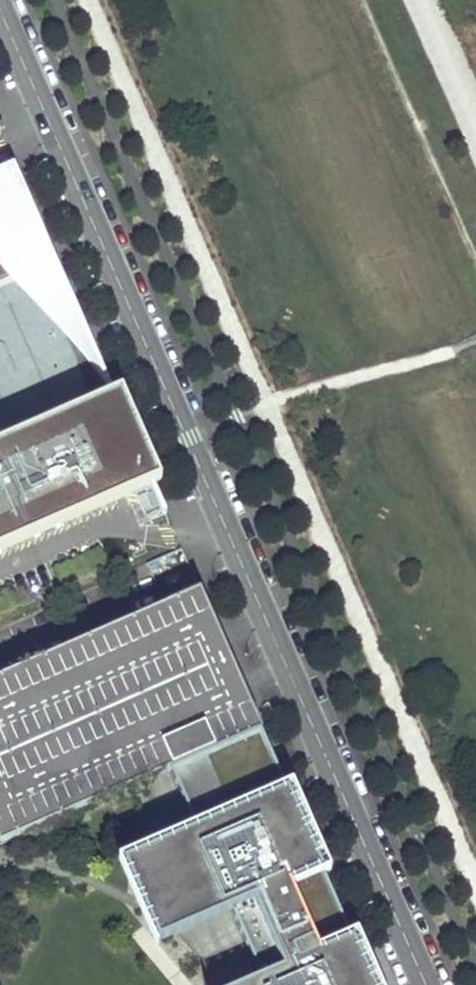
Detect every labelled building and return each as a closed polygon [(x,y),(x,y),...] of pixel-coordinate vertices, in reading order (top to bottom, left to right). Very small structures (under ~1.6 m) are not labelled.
[(14,171),(0,177),(0,284),(23,274),(39,250),(37,222),(14,171)] [(0,447),(0,550),(153,485),(116,398),(67,419),(0,447)] [(5,846),(174,773),(200,832),(129,863),(165,944),(236,913),(266,982),(259,984),(378,984),(359,943),(357,944),(356,943),(328,956),(297,886),(326,873),(329,871),(295,793),(292,794),(265,734),(265,732),(267,731),(258,709),(206,591),(204,592),(0,681),(0,835),(5,846)]
